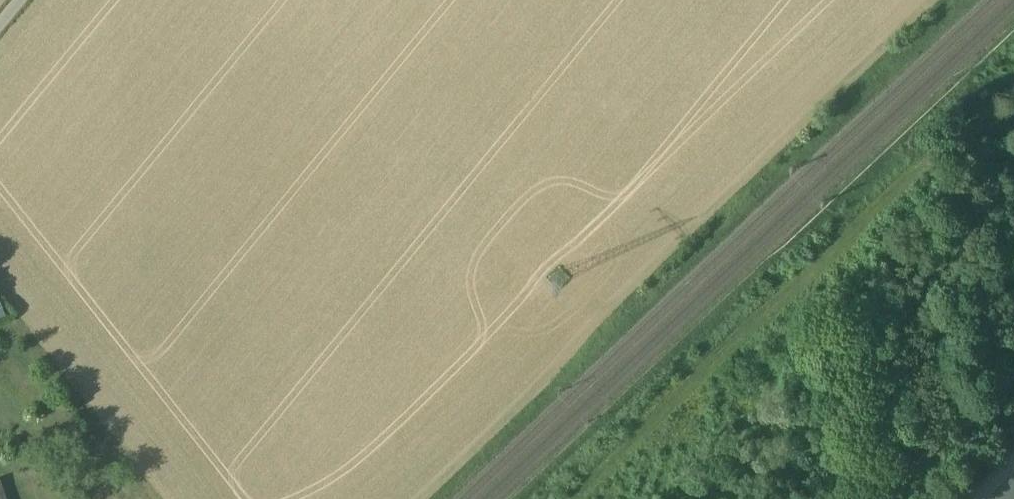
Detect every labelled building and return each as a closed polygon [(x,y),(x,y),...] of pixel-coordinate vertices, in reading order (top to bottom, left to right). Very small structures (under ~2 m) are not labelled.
[(21,441),(10,445),(13,454),(24,450),(21,441)]
